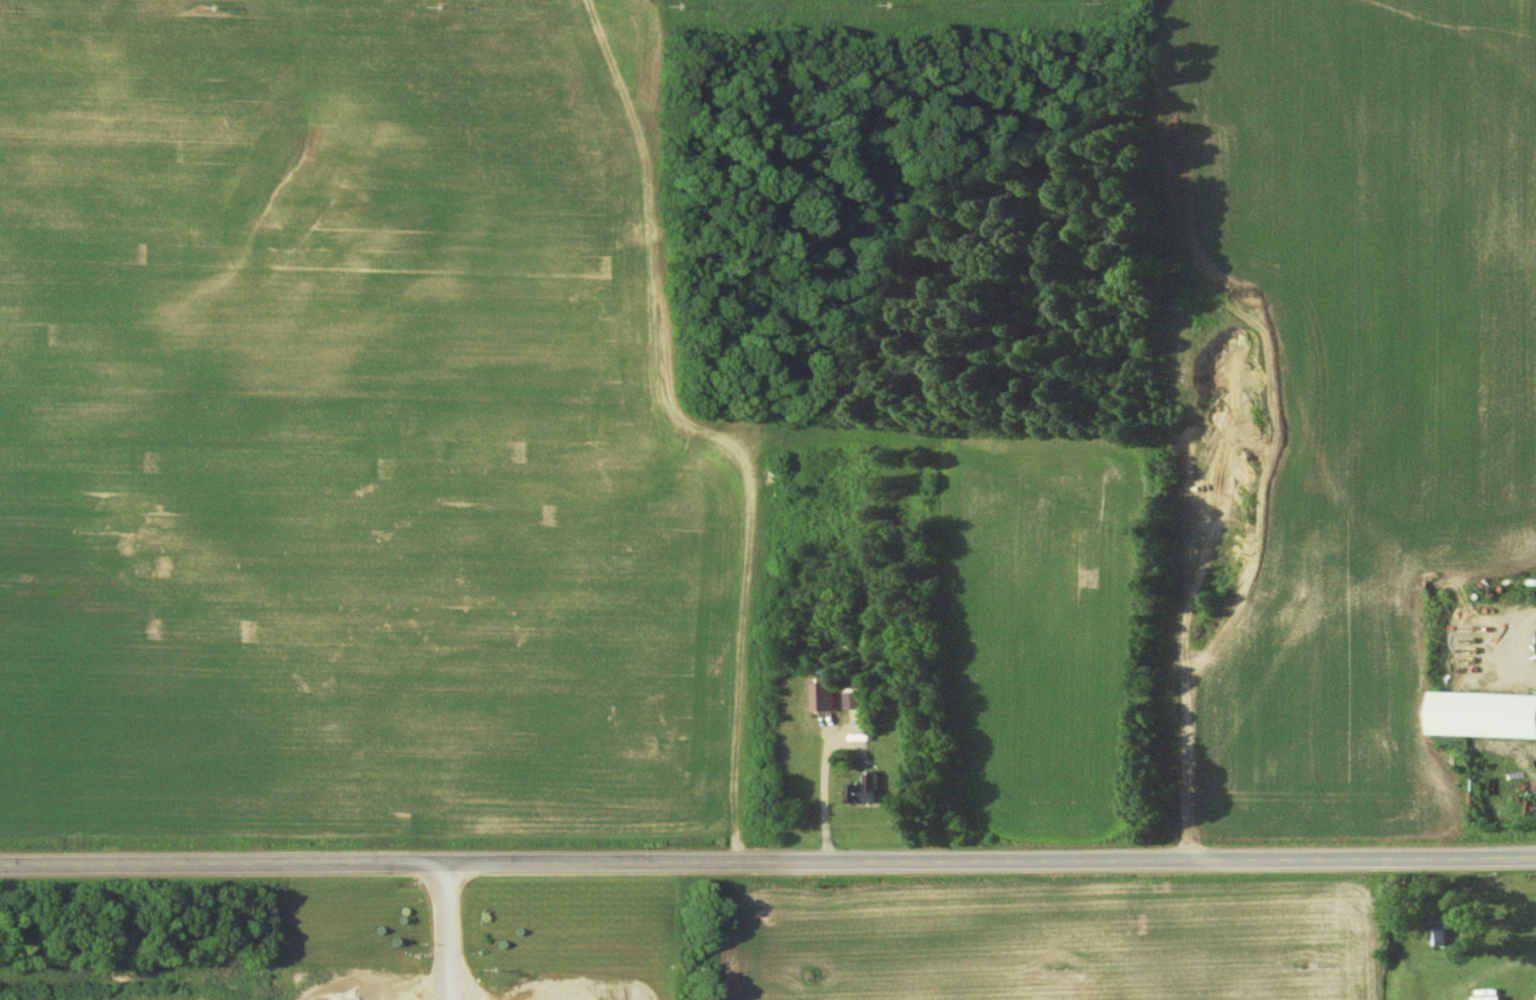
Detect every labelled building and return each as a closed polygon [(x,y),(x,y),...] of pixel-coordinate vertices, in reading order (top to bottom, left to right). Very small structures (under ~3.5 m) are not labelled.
[(834,681),(812,682),(812,710),(835,710),(834,681)] [(864,691),(847,692),(847,709),(865,708),(864,691)] [(1535,736),(1535,694),(1433,692),(1432,734),(1535,736)] [(849,782),(849,802),(875,802),(876,772),(864,771),(864,783),(849,782)]
